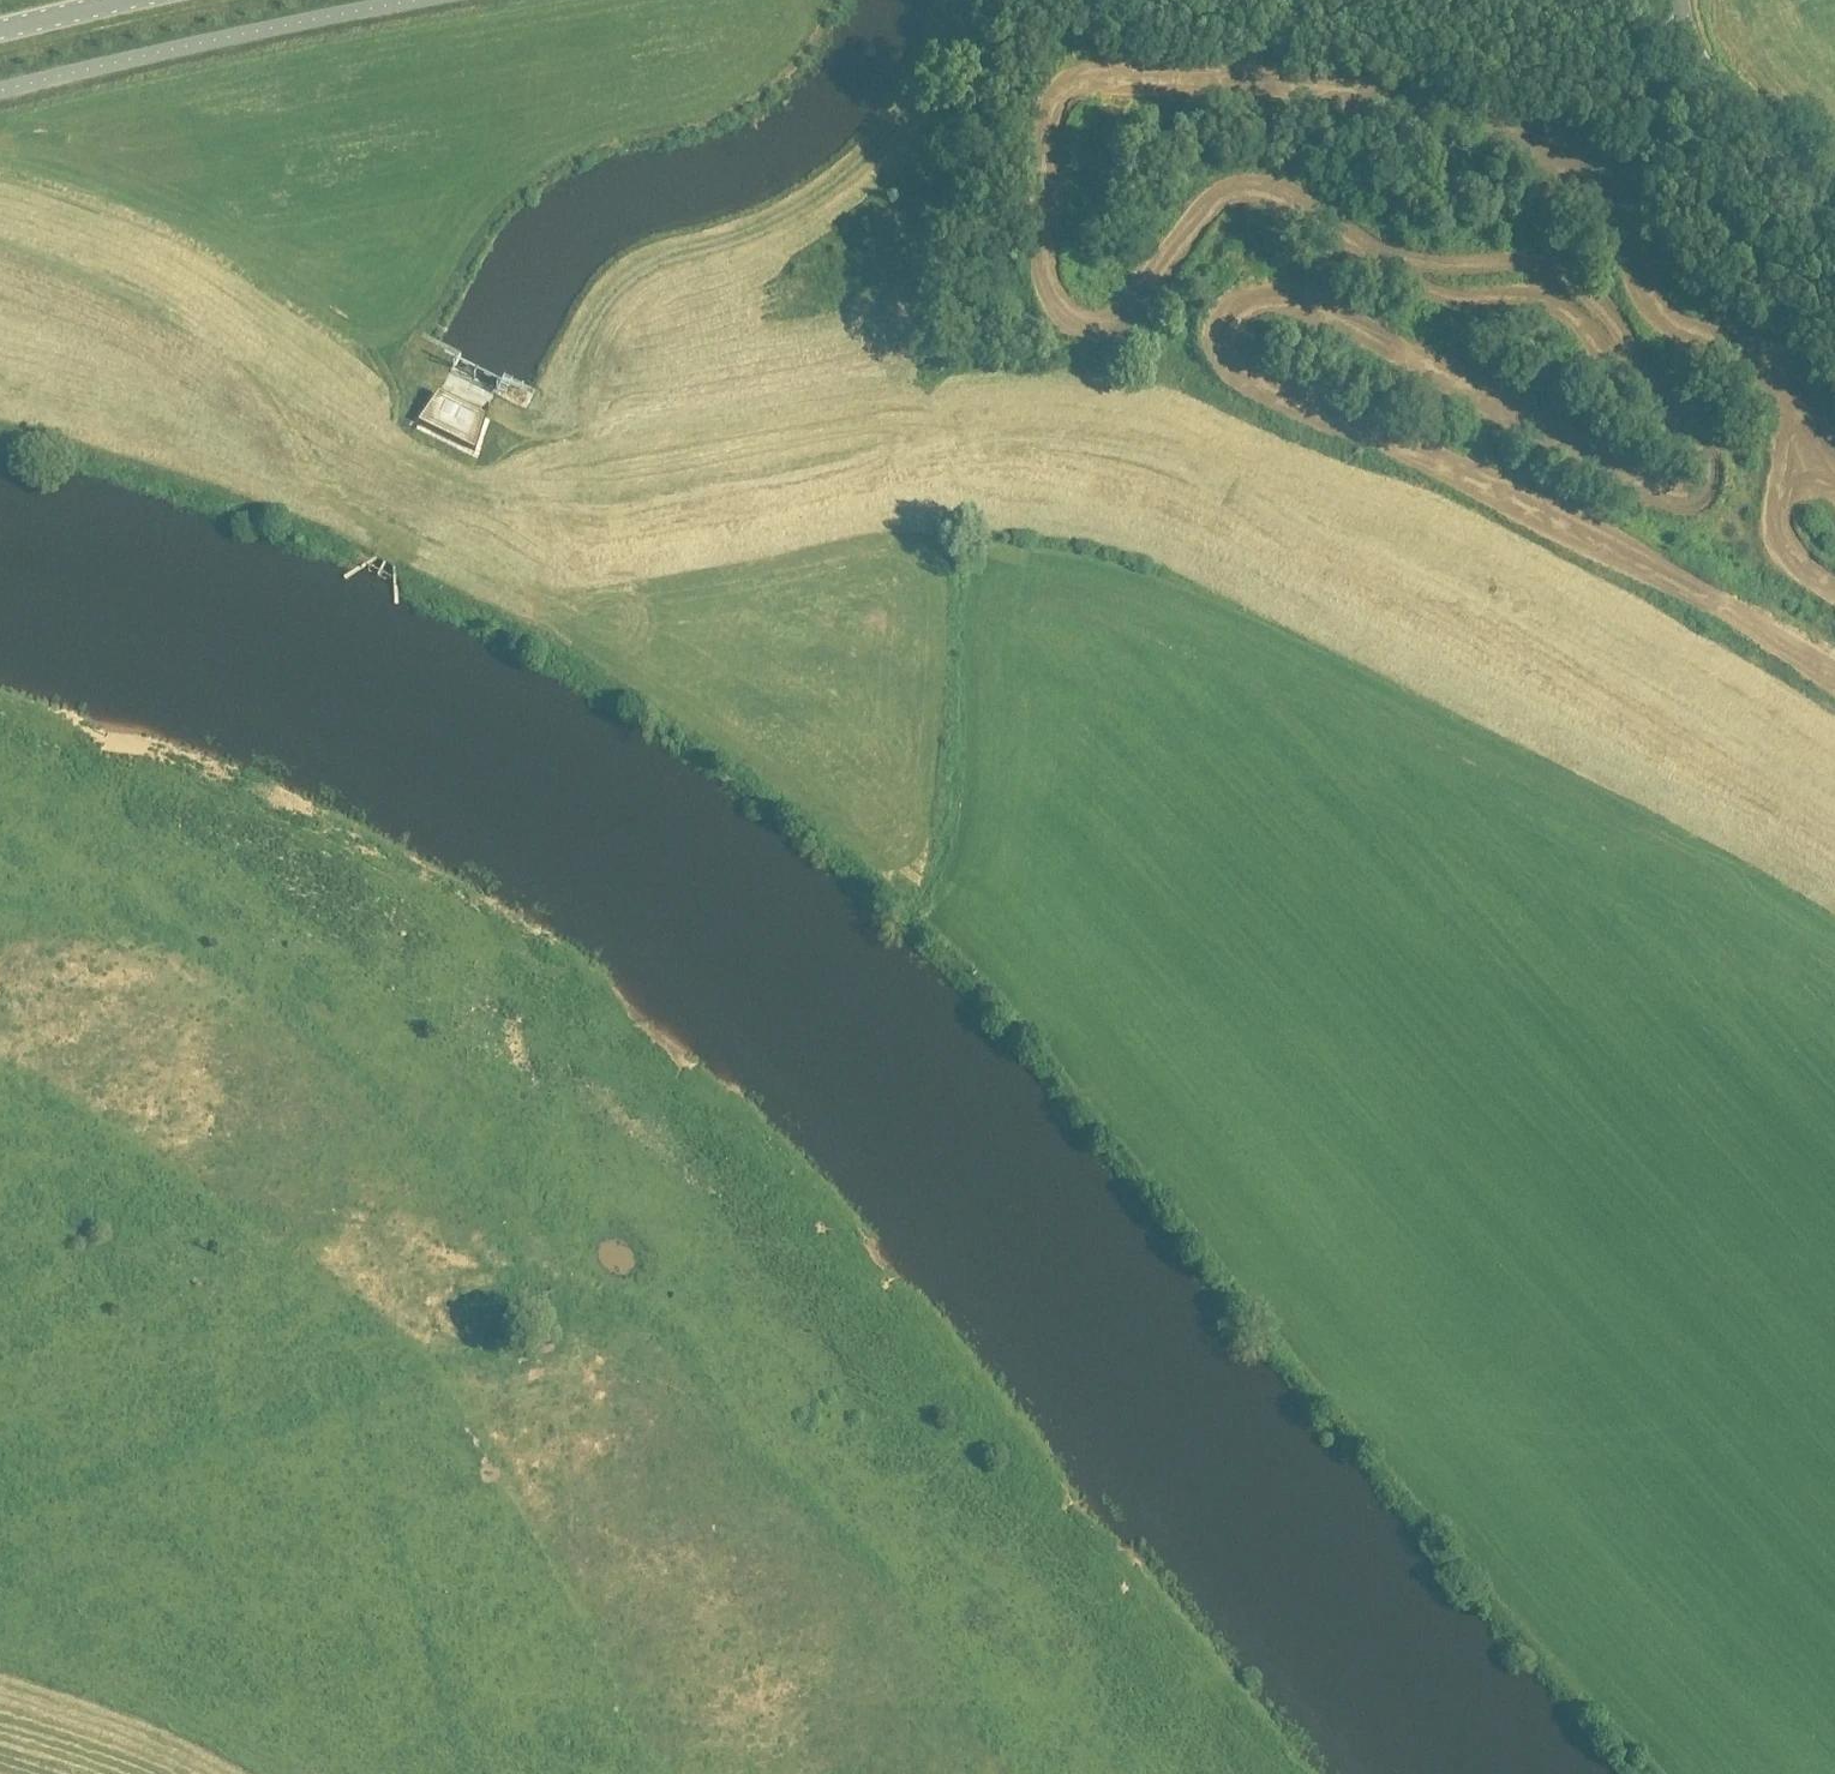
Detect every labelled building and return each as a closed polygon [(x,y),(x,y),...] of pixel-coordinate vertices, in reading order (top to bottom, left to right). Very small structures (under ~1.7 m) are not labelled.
[(438,393),(418,421),(447,436),(475,450),(485,416),(462,405),(438,393)]
